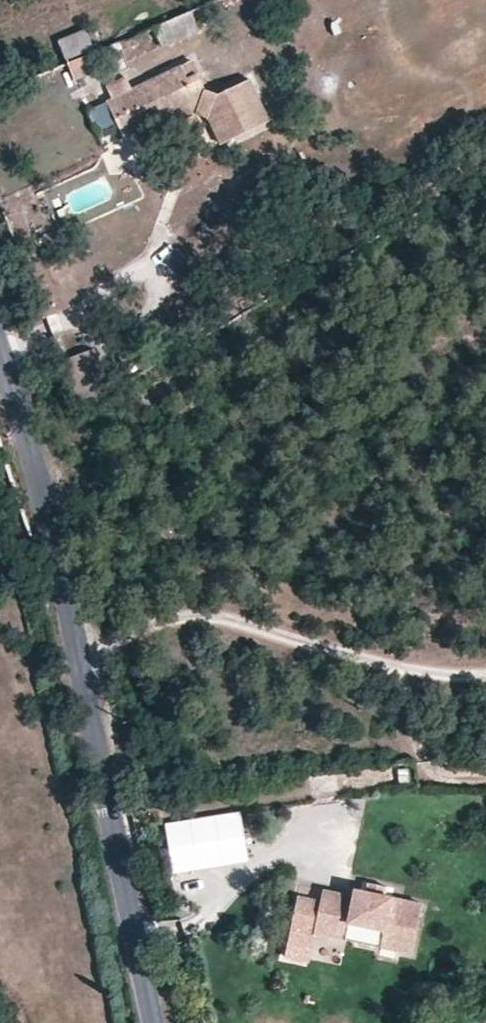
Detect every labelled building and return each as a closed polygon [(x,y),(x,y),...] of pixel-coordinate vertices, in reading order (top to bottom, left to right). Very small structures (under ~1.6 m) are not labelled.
[(190,9),(152,26),(162,48),(200,31),(190,9)] [(67,62),(96,50),(87,29),(58,41),(67,62)] [(96,71),(91,54),(68,64),(74,80),(96,71)] [(199,72),(193,60),(181,65),(187,78),(196,73),(199,72)] [(267,116),(250,80),(217,95),(204,90),(196,73),(187,78),(181,65),(132,89),(126,77),(106,86),(111,98),(116,96),(124,113),(114,118),(124,140),(154,126),(202,104),(212,108),(208,119),(212,126),(220,122),(229,141),(253,130),(250,124),(267,116)] [(124,113),(116,96),(111,98),(107,100),(114,118),(124,113)] [(157,133),(197,115),(208,119),(212,108),(202,104),(154,126),(157,133)] [(253,130),(270,122),(267,116),(250,124),(253,130)] [(229,141),(220,122),(212,126),(221,145),(229,141)] [(45,244),(42,237),(34,241),(37,248),(45,244)] [(110,393),(94,349),(59,361),(77,411),(110,393)] [(387,887),(367,882),(365,892),(385,896),(387,887)] [(365,892),(354,890),(353,897),(322,890),(320,901),(297,896),(290,929),(313,934),(315,924),(346,930),(347,923),(415,938),(422,904),(385,896),(365,892)] [(412,955),(415,938),(347,923),(346,930),(315,924),(313,934),(412,955)]
